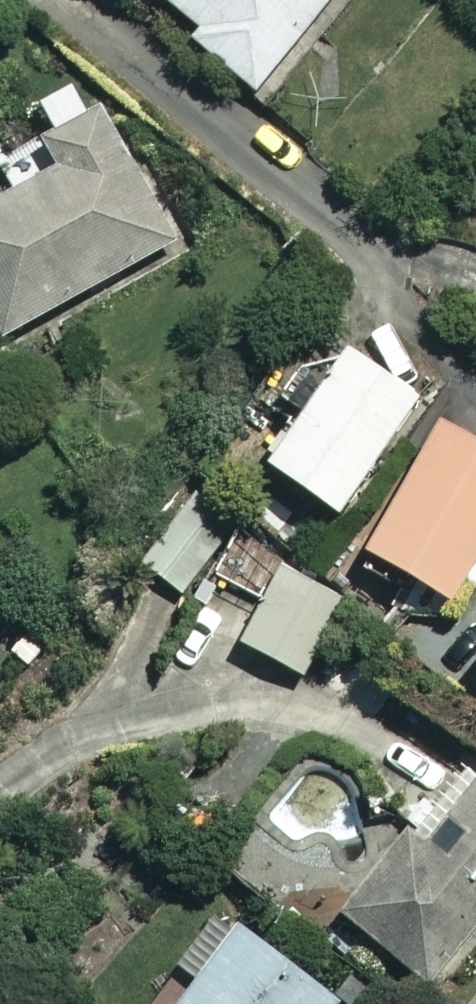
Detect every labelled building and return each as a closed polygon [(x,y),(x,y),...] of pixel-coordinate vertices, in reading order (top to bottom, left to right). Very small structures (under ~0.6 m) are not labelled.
[(192,29),(185,38),(251,92),(327,0),(156,0),(192,29)] [(99,106),(0,159),(0,160),(15,188),(0,196),(0,336),(173,243),(99,106)] [(411,398),(339,349),(260,466),(332,515),(411,398)] [(431,422),(356,550),(444,602),(475,547),(475,449),(431,422)] [(235,528),(190,492),(136,560),(180,596),(235,528)] [(252,536),(220,582),(257,608),(235,639),(293,679),(347,602),(252,536)] [(419,844),(406,833),(337,912),(423,986),(475,925),(475,778),(419,844)] [(229,923),(168,1003),(336,1003),(229,923)]
